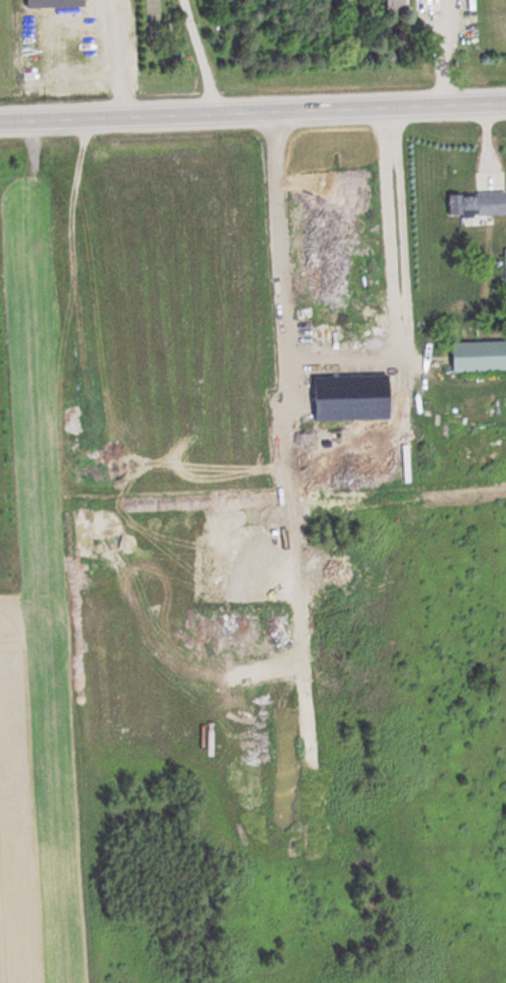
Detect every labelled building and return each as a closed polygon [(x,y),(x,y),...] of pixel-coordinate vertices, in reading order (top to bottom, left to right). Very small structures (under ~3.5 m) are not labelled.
[(31,9),(90,8),(90,0),(31,0),(31,9)] [(388,11),(411,11),(411,0),(388,0),(388,11)] [(455,196),(455,219),(505,218),(505,195),(455,196)] [(457,342),(457,372),(505,371),(505,342),(457,342)]
